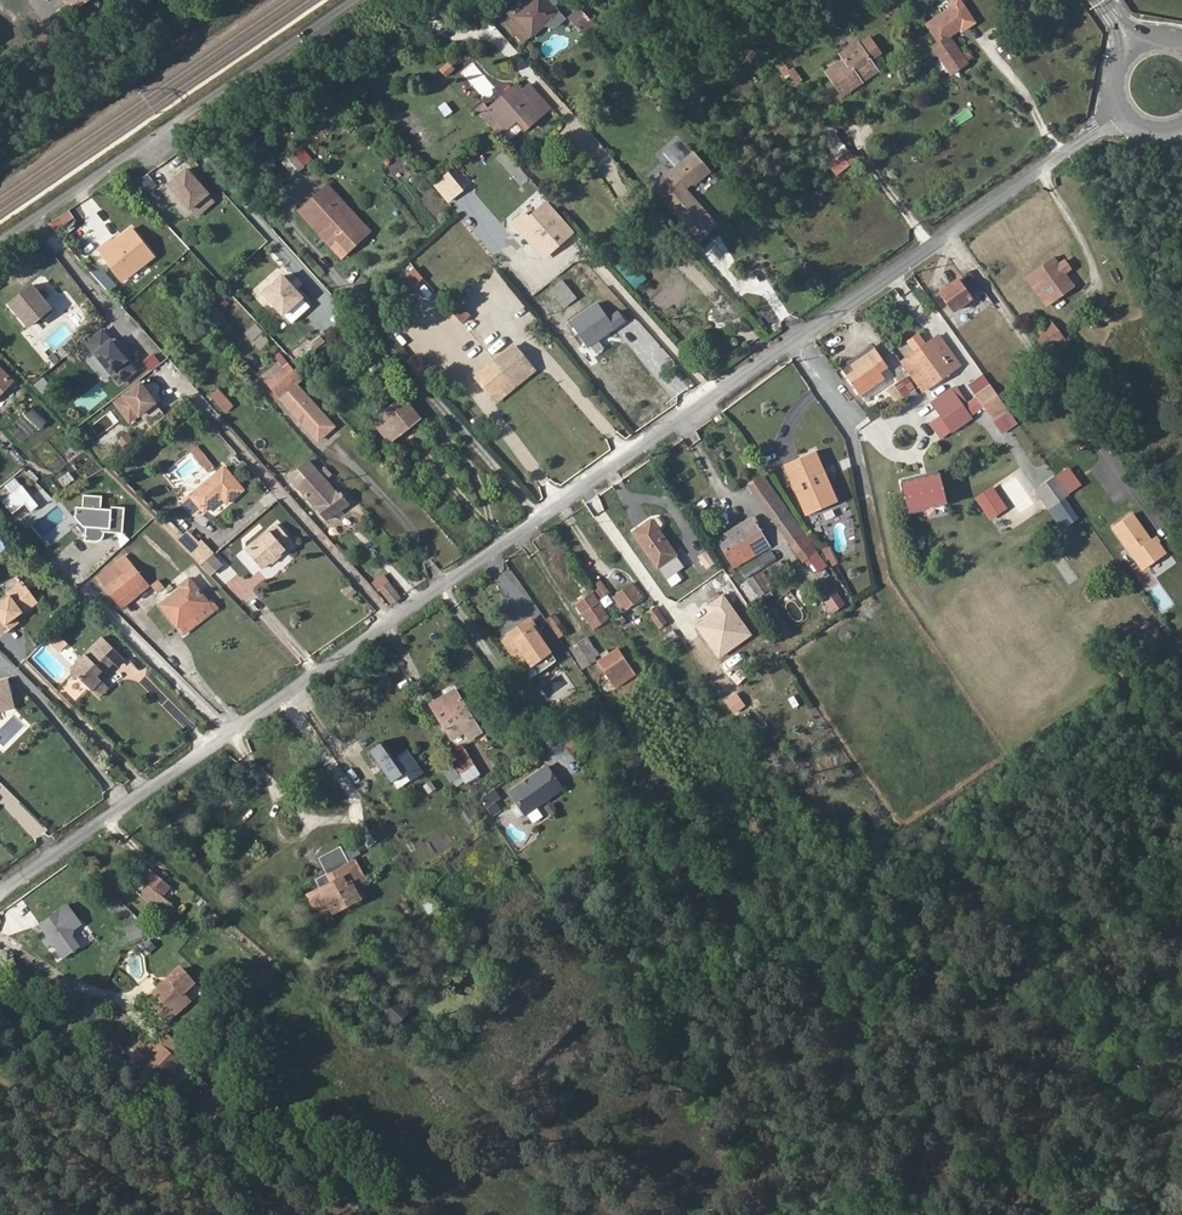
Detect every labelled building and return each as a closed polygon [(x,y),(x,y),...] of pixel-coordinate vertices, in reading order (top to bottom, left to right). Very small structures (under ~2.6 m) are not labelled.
[(505,22),(524,41),(556,13),(545,0),(530,0),(505,22)] [(902,4),(899,0),(890,0),(880,7),(886,15),(902,4)] [(974,20),(960,0),(957,0),(950,5),(953,8),(936,20),(937,22),(930,27),(941,42),(934,47),(949,69),(964,58),(949,37),(974,20)] [(581,31),(591,22),(578,8),(568,18),(581,31)] [(872,69),(856,46),(840,57),(843,62),(826,74),(841,96),(859,83),(857,79),(860,77),(858,74),(862,72),(864,74),(872,69)] [(953,74),(967,63),(964,58),(949,69),(953,74)] [(439,70),(446,78),(455,70),(448,62),(439,70)] [(875,72),(872,69),(864,74),(862,72),(858,74),(860,77),(857,79),(859,83),(875,72)] [(505,100),(503,98),(489,110),(488,111),(506,130),(527,112),(536,123),(545,115),(536,104),(542,99),(531,85),(523,93),(518,88),(505,100)] [(517,86),(503,98),(505,100),(518,88),(517,86)] [(551,109),(542,99),(536,104),(545,115),(551,109)] [(448,115),(455,109),(448,100),(440,106),(448,115)] [(484,105),(479,110),(501,135),(506,130),(488,111),(489,110),(484,105)] [(836,176),(854,159),(845,149),(827,167),(836,176)] [(293,151),(280,161),(291,176),(304,167),(293,151)] [(692,151),(652,186),(698,238),(715,223),(684,187),(690,182),(695,182),(709,170),(692,151)] [(163,182),(185,206),(203,189),(181,165),(163,182)] [(448,171),(434,183),(452,205),(456,201),(464,210),(474,202),(448,171)] [(299,211),(322,236),(326,232),(331,238),(327,241),(336,250),(358,230),(347,220),(355,214),(327,185),(299,211)] [(532,215),(527,210),(516,219),(546,252),(574,229),(549,200),(532,215)] [(370,231),(355,214),(347,220),(358,230),(336,250),(342,256),(370,231)] [(326,232),(322,236),(327,241),(331,238),(326,232)] [(128,274),(148,259),(129,233),(109,249),(112,253),(106,258),(115,268),(120,264),(128,274)] [(1032,274),(1060,313),(1081,298),(1054,258),(1032,274)] [(96,269),(123,303),(127,300),(100,266),(96,269)] [(279,272),(260,289),(280,311),(299,294),(279,272)] [(961,278),(974,296),(982,291),(968,272),(961,278)] [(563,308),(576,297),(561,279),(547,290),(563,308)] [(941,293),(953,310),(971,298),(958,280),(941,293)] [(30,285),(9,303),(28,326),(49,308),(30,285)] [(459,322),(469,314),(460,302),(450,310),(459,322)] [(213,323),(225,335),(232,328),(221,315),(213,323)] [(427,330),(438,344),(454,332),(442,318),(427,330)] [(1034,333),(1049,354),(1065,343),(1050,322),(1034,333)] [(244,332),(259,348),(267,340),(259,332),(260,330),(254,323),(244,332)] [(930,340),(899,362),(920,392),(958,365),(948,350),(941,355),(930,340)] [(110,341),(95,353),(110,372),(125,359),(110,341)] [(473,341),(458,354),(470,369),(485,356),(473,341)] [(841,366),(847,376),(856,369),(852,364),(873,349),(871,345),(841,366)] [(489,398),(528,368),(512,348),(473,378),(489,398)] [(856,369),(847,376),(860,394),(883,378),(878,371),(886,366),(873,349),(852,364),(856,369)] [(278,361),(260,376),(278,398),(279,397),(294,384),(300,380),(278,353),(274,356),(278,361)] [(532,373),(528,368),(489,398),(493,404),(532,373)] [(11,382),(0,372),(0,393),(11,382)] [(904,377),(893,385),(902,398),(913,390),(904,377)] [(932,395),(944,413),(964,398),(951,380),(932,395)] [(155,401),(139,383),(124,395),(140,414),(155,401)] [(300,421),(316,439),(331,426),(294,384),(279,397),(296,416),(298,414),(302,420),(300,421)] [(893,385),(887,390),(896,403),(902,398),(893,385)] [(419,419),(401,398),(373,423),(382,434),(383,432),(390,440),(404,428),(406,430),(419,419)] [(926,421),(936,416),(932,408),(922,413),(926,421)] [(392,442),(406,430),(404,428),(390,440),(392,442)] [(814,450),(781,465),(805,518),(838,503),(814,450)] [(222,465),(181,499),(191,512),(200,505),(203,509),(220,496),(225,502),(241,489),(222,465)] [(351,498),(321,465),(316,469),(345,502),(351,498)] [(1054,507),(1067,524),(1078,516),(1064,497),(1081,484),(1067,465),(1033,490),(1049,511),(1054,507)] [(345,502),(316,469),(298,486),(326,519),(345,502)] [(938,475),(937,471),(915,476),(917,481),(938,475)] [(802,530),(761,474),(748,484),(789,539),(793,536),(802,530)] [(915,476),(901,480),(909,514),(924,510),(923,505),(944,500),(938,475),(917,481),(915,476)] [(993,486),(984,492),(999,514),(1008,508),(993,486)] [(25,489),(5,504),(15,517),(27,508),(33,516),(40,511),(25,489)] [(984,492),(975,498),(990,520),(999,514),(984,492)] [(103,499),(85,497),(84,510),(78,509),(77,520),(85,529),(87,530),(86,543),(98,544),(101,544),(104,542),(105,539),(106,530),(111,531),(111,535),(124,536),(126,510),(112,509),(112,512),(102,511),(103,499)] [(337,534),(365,510),(354,498),(326,522),(337,534)] [(945,505),(944,500),(923,505),(924,510),(945,505)] [(1149,542),(1131,515),(1112,528),(1141,570),(1163,554),(1153,539),(1149,542)] [(177,538),(182,531),(164,517),(158,524),(177,538)] [(657,518),(653,521),(660,530),(663,527),(664,523),(661,519),(657,518)] [(82,543),(86,543),(87,530),(85,529),(77,520),(68,527),(82,543)] [(635,532),(660,567),(677,554),(660,530),(653,521),(652,520),(635,532)] [(261,567),(283,547),(285,549),(293,543),(275,523),(246,550),(261,567)] [(720,543),(735,565),(768,545),(756,525),(735,537),(734,534),(720,543)] [(816,556),(802,530),(793,536),(808,561),(816,556)] [(187,547),(199,561),(214,549),(201,535),(187,547)] [(146,576),(127,552),(100,573),(119,597),(146,576)] [(184,582),(161,600),(180,622),(182,621),(188,629),(217,605),(216,604),(211,599),(210,597),(212,596),(190,572),(182,579),(184,582)] [(747,580),(754,591),(765,583),(758,573),(747,580)] [(124,603),(150,581),(146,576),(119,597),(124,603)] [(154,594),(164,589),(158,579),(149,584),(154,594)] [(378,587),(389,601),(397,596),(385,581),(378,587)] [(3,635),(12,628),(9,624),(16,618),(25,612),(23,609),(36,599),(24,583),(11,593),(13,595),(0,604),(0,631),(3,635)] [(633,583),(614,597),(623,610),(642,596),(633,583)] [(1163,591),(1153,597),(1161,610),(1171,604),(1163,591)] [(216,604),(221,600),(216,594),(211,599),(216,604)] [(724,594),(708,605),(713,611),(694,624),(719,660),(753,636),(724,594)] [(578,606),(602,639),(617,628),(594,595),(578,606)] [(25,612),(38,602),(36,599),(23,609),(25,612)] [(649,611),(659,625),(665,620),(655,606),(649,611)] [(616,617),(621,624),(627,620),(622,613),(616,617)] [(548,619),(563,640),(569,635),(555,615),(548,619)] [(12,628),(20,622),(16,618),(9,624),(12,628)] [(527,620),(508,633),(510,635),(511,635),(513,638),(531,625),(527,620)] [(531,625),(513,638),(511,635),(510,635),(503,640),(512,654),(520,649),(530,664),(549,651),(531,625)] [(107,686),(103,682),(98,678),(104,672),(105,674),(115,663),(117,666),(125,658),(102,638),(72,671),(98,696),(107,686)] [(572,649),(582,663),(597,653),(587,638),(572,649)] [(618,677),(624,685),(638,675),(620,650),(599,664),(611,681),(618,677)] [(98,678),(103,682),(108,676),(105,674),(104,672),(98,678)] [(11,694),(7,679),(0,681),(0,697),(11,694)] [(112,690),(107,686),(98,696),(102,700),(112,690)] [(432,705),(455,737),(467,730),(472,737),(484,729),(455,689),(432,705)] [(16,707),(11,694),(0,697),(0,713),(16,707)] [(396,759),(384,741),(369,751),(390,780),(403,770),(411,780),(423,771),(408,750),(396,759)] [(465,745),(453,753),(472,779),(484,771),(465,745)] [(549,764),(509,791),(526,816),(566,788),(549,764)] [(367,879),(356,861),(350,864),(341,848),(325,857),(336,876),(333,878),(329,873),(317,880),(322,889),(310,896),(321,915),(332,908),(334,910),(347,901),(349,905),(362,897),(355,886),(367,879)] [(325,857),(321,859),(329,873),(333,878),(336,876),(325,857)] [(154,871),(149,867),(140,877),(145,881),(154,871)] [(140,895),(160,913),(168,902),(161,895),(169,885),(154,871),(145,881),(149,885),(140,895)] [(347,901),(334,910),(336,913),(349,905),(347,901)] [(89,920),(76,902),(48,922),(56,933),(58,932),(61,936),(60,940),(71,955),(87,944),(79,933),(80,927),(89,920)] [(428,920),(434,928),(446,919),(440,911),(428,920)] [(170,982),(157,995),(165,1003),(157,1011),(166,1021),(174,1013),(175,1014),(189,1001),(182,994),(193,983),(178,968),(167,978),(170,982)] [(155,992),(146,1001),(156,1012),(157,1011),(165,1003),(157,995),(155,992)] [(392,992),(380,1005),(398,1021),(410,1008),(392,992)] [(170,1039),(162,1048),(182,1064),(168,1081),(176,1087),(180,1083),(178,1081),(195,1060),(170,1039)] [(182,1064),(162,1048),(148,1065),(168,1081),(182,1064)]
